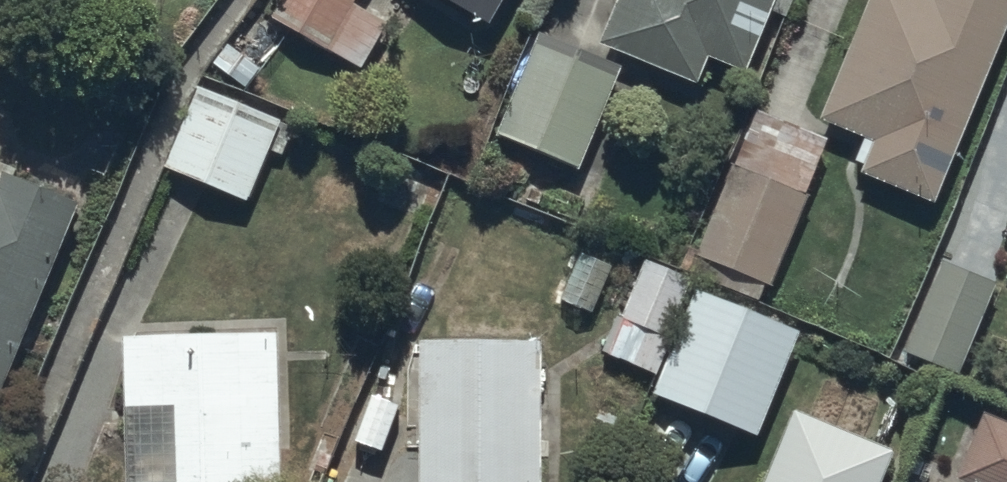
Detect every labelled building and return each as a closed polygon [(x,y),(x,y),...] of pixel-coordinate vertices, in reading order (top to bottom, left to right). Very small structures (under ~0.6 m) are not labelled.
[(358,6),(361,0),(284,0),(273,19),(360,69),(387,23),(358,6)] [(487,26),(502,0),(443,0),(487,26)] [(600,43),(698,81),(707,56),(747,71),(775,0),(617,0),(600,43)] [(854,159),(865,163),(861,173),(937,204),(1006,33),(1006,0),(870,0),(821,119),(863,136),(854,159)] [(623,67),(543,37),(500,139),(584,171),(623,67)] [(232,41),(213,67),(244,88),(262,62),(232,41)] [(202,87),(167,173),(250,207),(272,154),(294,164),(308,131),(202,87)] [(827,140),(752,111),(696,261),(770,290),(827,140)] [(82,204),(5,172),(0,184),(0,396),(82,204)] [(695,279),(642,258),(599,355),(656,377),(695,279)] [(944,261),(908,351),(960,372),(997,282),(944,261)] [(803,333),(700,289),(658,391),(760,434),(803,333)] [(124,334),(126,481),(278,481),(276,332),(124,334)] [(421,342),(421,481),(539,481),(540,343),(421,342)] [(896,450),(797,409),(766,481),(883,481),(896,450)] [(957,479),(966,481),(1006,481),(1006,424),(983,414),(957,479)]
